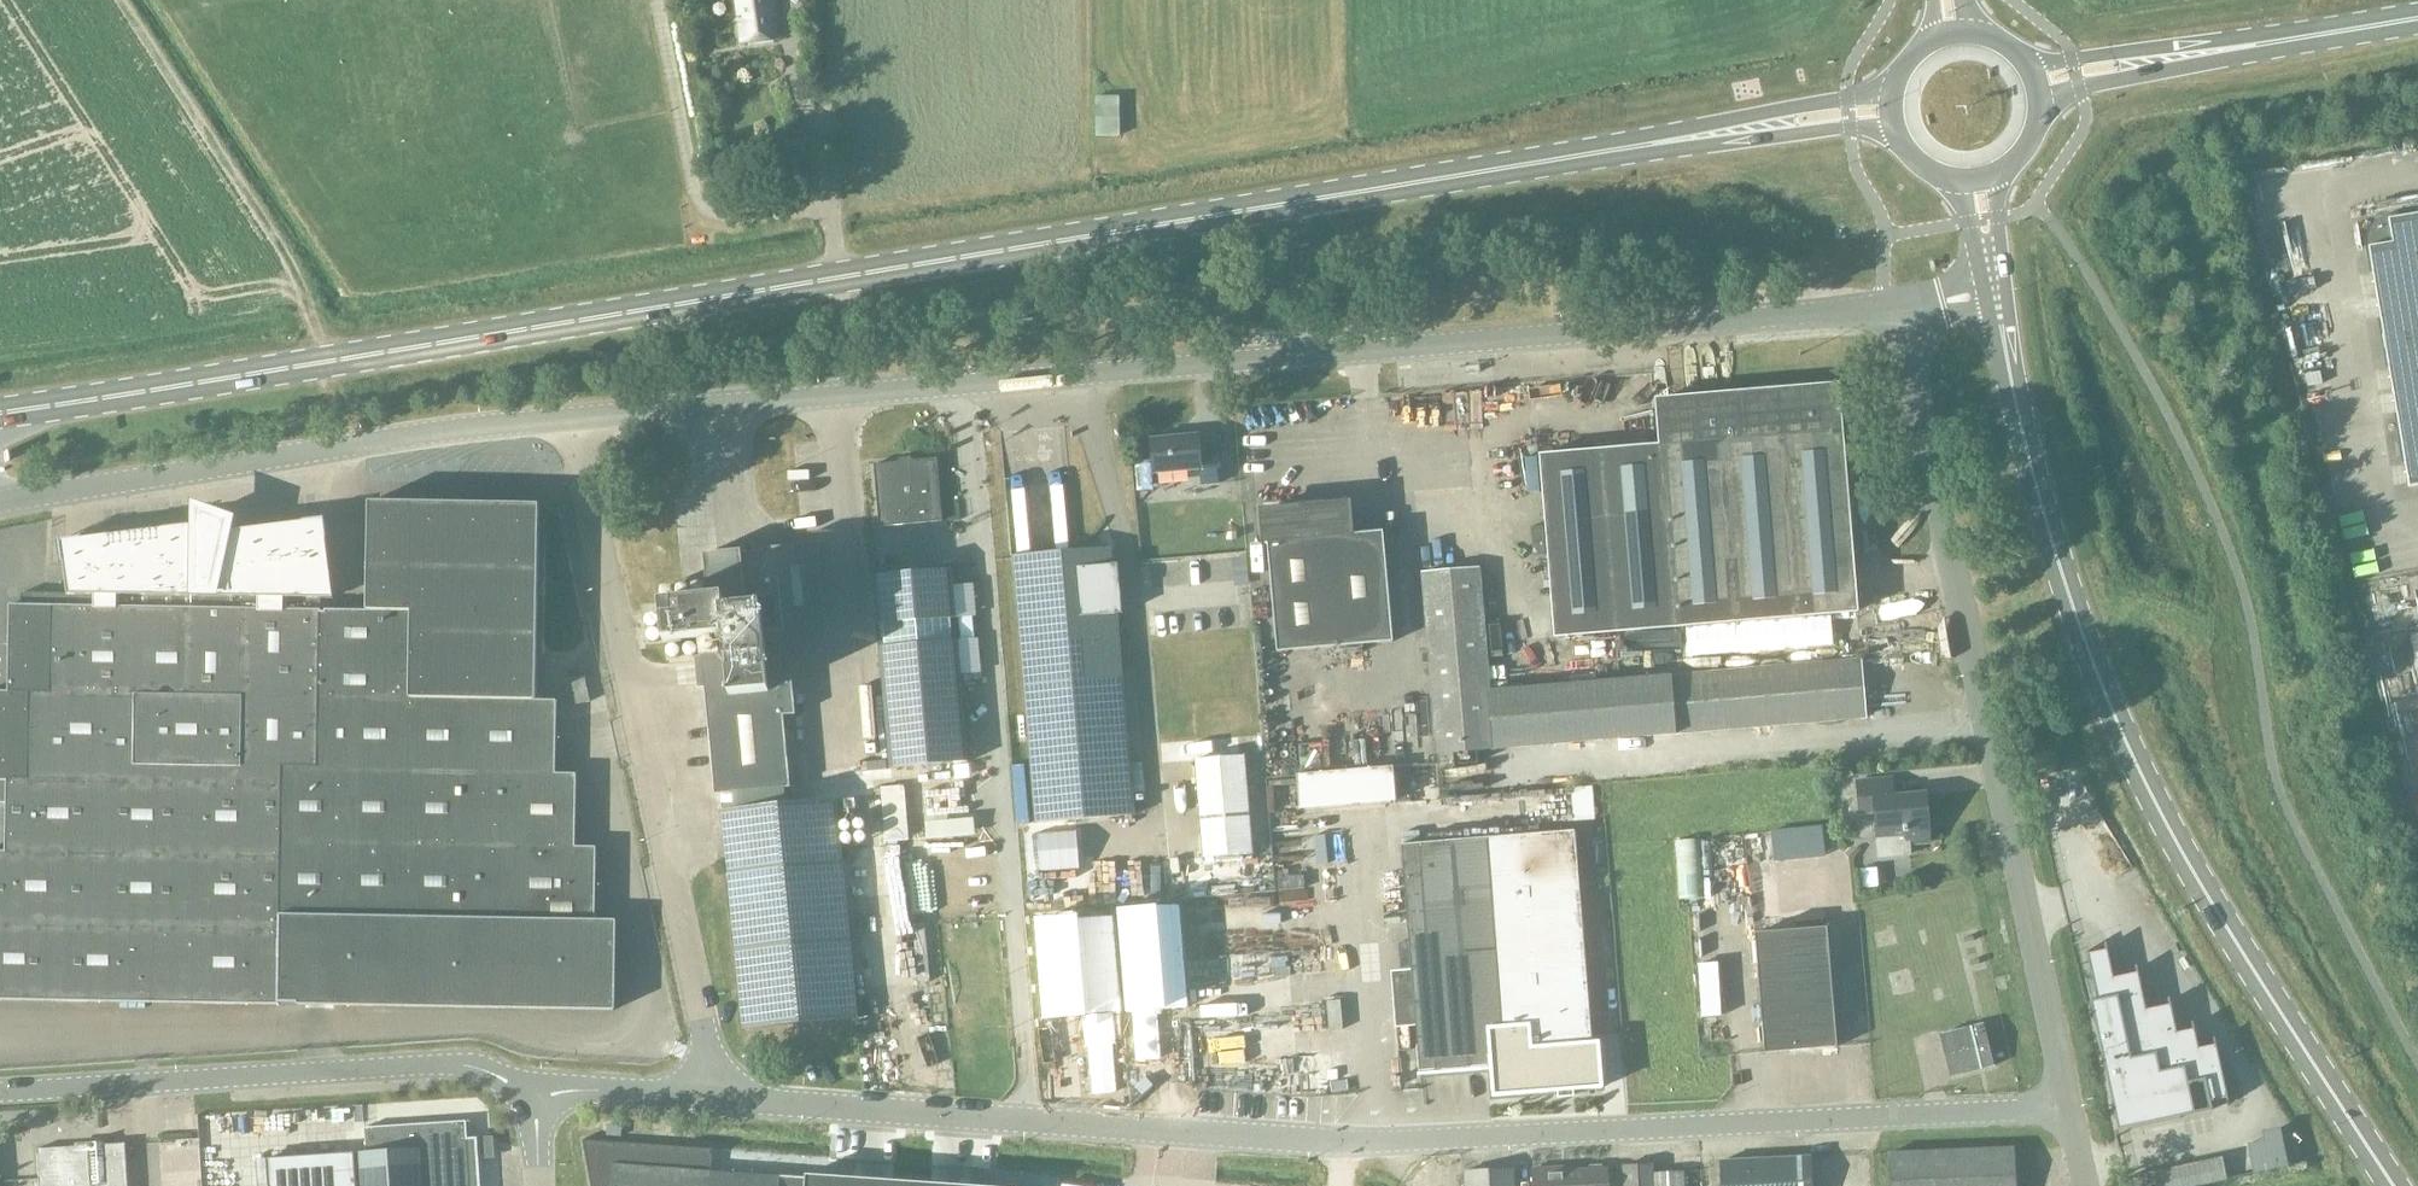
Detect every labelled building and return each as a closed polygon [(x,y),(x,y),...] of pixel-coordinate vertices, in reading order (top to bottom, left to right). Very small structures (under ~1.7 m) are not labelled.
[(741,43),(779,38),(774,0),(736,0),(741,43)] [(1101,137),(1120,137),(1119,98),(1095,98),(1095,136),(1095,137),(1101,137)] [(2374,277),(2417,269),(2417,215),(2408,216),(2408,213),(2387,217),(2382,219),(2378,221),(2376,222),(2374,224),(2371,228),(2370,230),(2369,232),(2368,234),(2367,237),(2366,239),(2366,241),(2366,244),(2366,246),(2369,267),(2372,266),(2374,277)] [(2380,330),(2417,323),(2417,269),(2374,277),(2382,326),(2379,326),(2380,330)] [(2304,304),(2283,310),(2289,333),(2310,327),(2304,304)] [(2385,362),(2388,362),(2392,382),(2417,377),(2417,323),(2380,330),(2385,362)] [(2398,421),(2395,421),(2398,435),(2417,431),(2417,377),(2392,382),(2398,421)] [(1540,455),(1554,636),(1856,613),(1839,385),(1655,400),(1659,446),(1540,455)] [(2417,486),(2417,431),(2398,435),(2401,457),(2404,457),(2409,487),(2417,486)] [(1150,439),(1152,465),(1136,466),(1139,492),(1153,490),(1152,474),(1199,470),(1200,484),(1217,483),(1214,449),(1198,450),(1197,435),(1150,439)] [(874,465),(879,528),(942,522),(937,459),(874,465)] [(278,1005),(613,1011),(615,921),(593,920),(595,847),(574,847),(575,775),(574,774),(573,774),(554,774),(555,702),(554,701),(553,701),(534,700),(537,507),(537,506),(536,505),(369,502),(368,502),(367,503),(367,504),(365,611),(324,610),(324,612),(319,612),(320,599),(332,598),(322,520),(221,533),(222,529),(223,530),(224,528),(223,527),(222,527),(221,526),(220,525),(219,525),(218,524),(217,524),(216,523),(215,523),(214,522),(213,522),(212,522),(211,521),(210,521),(209,521),(208,520),(207,520),(206,520),(205,519),(204,519),(203,519),(202,519),(201,519),(200,518),(199,518),(198,518),(197,520),(198,520),(199,520),(199,524),(60,542),(66,595),(20,594),(20,605),(10,605),(9,605),(8,606),(8,607),(7,692),(0,692),(0,803),(7,803),(7,852),(0,852),(0,1000),(278,1005)] [(1392,643),(1382,532),(1350,535),(1348,504),(1262,512),(1265,545),(1267,545),(1268,556),(1277,653),(1392,643)] [(733,810),(722,811),(744,1029),(857,1018),(835,800),(786,805),(784,789),(791,789),(782,693),(794,692),(789,648),(764,650),(762,631),(778,629),(778,631),(826,627),(818,544),(704,555),(708,600),(660,604),(664,643),(724,637),(726,660),(702,662),(715,796),(732,794),(733,810)] [(1133,814),(1116,614),(1121,614),(1117,564),(1112,564),(1111,559),(1094,545),(1089,551),(1013,557),(1035,822),(1133,814)] [(1486,664),(1478,568),(1420,573),(1431,695),(1488,691),(1486,664)] [(957,640),(951,641),(950,620),(955,619),(951,569),(872,576),(877,626),(882,626),(884,647),(879,647),(889,770),(968,763),(957,640)] [(1860,661),(1824,664),(1829,722),(1865,719),(1860,661)] [(1824,664),(1788,667),(1792,725),(1829,722),(1824,664)] [(1328,687),(1349,681),(1344,665),(1324,671),(1328,687)] [(1788,667),(1751,670),(1756,728),(1792,725),(1788,667)] [(1751,670),(1715,673),(1720,731),(1756,728),(1751,670)] [(1715,673),(1669,676),(1674,735),(1720,731),(1715,673)] [(1669,676),(1622,680),(1627,739),(1674,735),(1669,676)] [(585,677),(571,680),(577,706),(591,703),(585,677)] [(1622,680),(1585,683),(1590,742),(1627,739),(1622,680)] [(1550,686),(1539,687),(1544,746),(1590,742),(1585,683),(1550,686)] [(1509,689),(1488,691),(1494,750),(1544,746),(1539,687),(1524,688),(1509,689)] [(1488,691),(1431,695),(1436,754),(1437,754),(1438,769),(1454,768),(1453,753),(1456,753),(1457,765),(1479,764),(1477,751),(1494,750),(1488,691)] [(1426,756),(1424,740),(1400,743),(1398,730),(1384,731),(1388,762),(1426,756)] [(1389,752),(1288,756),(1289,794),(1390,791),(1389,752)] [(1195,760),(1203,858),(1252,854),(1244,756),(1195,760)] [(1875,811),(1878,858),(1908,855),(1907,844),(1930,842),(1926,794),(1894,797),(1892,778),(1857,781),(1859,813),(1875,811)] [(969,807),(918,810),(919,830),(970,827),(969,807)] [(1043,846),(1044,859),(1076,857),(1075,840),(1051,841),(1050,827),(1025,828),(1026,847),(1043,846)] [(1821,827),(1770,833),(1773,862),(1824,857),(1821,827)] [(1409,942),(1397,943),(1399,968),(1411,968),(1420,1074),(1490,1069),(1492,1093),(1512,1091),(1601,1084),(1598,1043),(1592,1043),(1575,831),(1401,845),(1409,942)] [(1271,836),(1277,903),(1303,900),(1297,834),(1271,836)] [(1872,859),(1854,860),(1855,883),(1873,882),(1872,859)] [(1824,885),(1751,889),(1770,1096),(1841,1092),(1833,1010),(1831,980),(1824,885)] [(1699,936),(1714,936),(1714,901),(1699,901),(1699,936)] [(2137,970),(2113,976),(2107,948),(2086,952),(2097,1000),(2090,1002),(2117,1130),(2212,1110),(2212,1109),(2210,1100),(2227,1097),(2216,1043),(2198,1046),(2194,1027),(2176,1031),(2170,1002),(2145,1008),(2137,970)] [(1993,1065),(1982,1024),(1941,1034),(1952,1076),(1993,1065)] [(1277,1052),(1277,1071),(1309,1071),(1309,1052),(1277,1052)] [(1287,1087),(1287,1074),(1275,1074),(1276,1055),(1247,1055),(1246,1086),(1287,1087)] [(265,1159),(267,1185),(480,1185),(477,1138),(468,1139),(466,1122),(364,1128),(366,1153),(358,1154),(358,1159),(355,1159),(354,1153),(265,1159)] [(582,1141),(591,1185),(964,1185),(804,1175),(804,1178),(779,1177),(710,1172),(711,1150),(582,1141)] [(125,1144),(38,1149),(38,1151),(40,1185),(128,1185),(125,1144)] [(2013,1148),(1889,1153),(1890,1185),(2015,1185),(2013,1148)] [(2221,1183),(2217,1152),(2132,1164),(2135,1185),(2198,1185),(2221,1183)] [(1809,1158),(1720,1162),(1721,1185),(1810,1185),(1809,1158)] [(890,1160),(889,1180),(929,1181),(930,1161),(890,1160)] [(1683,1171),(1652,1173),(1652,1165),(1623,1167),(1624,1185),(1684,1185),(1683,1171)] [(1555,1172),(1554,1168),(1532,1169),(1533,1185),(1608,1185),(1607,1169),(1555,1172)] [(1465,1173),(1465,1185),(1514,1185),(1513,1170),(1465,1173)]
